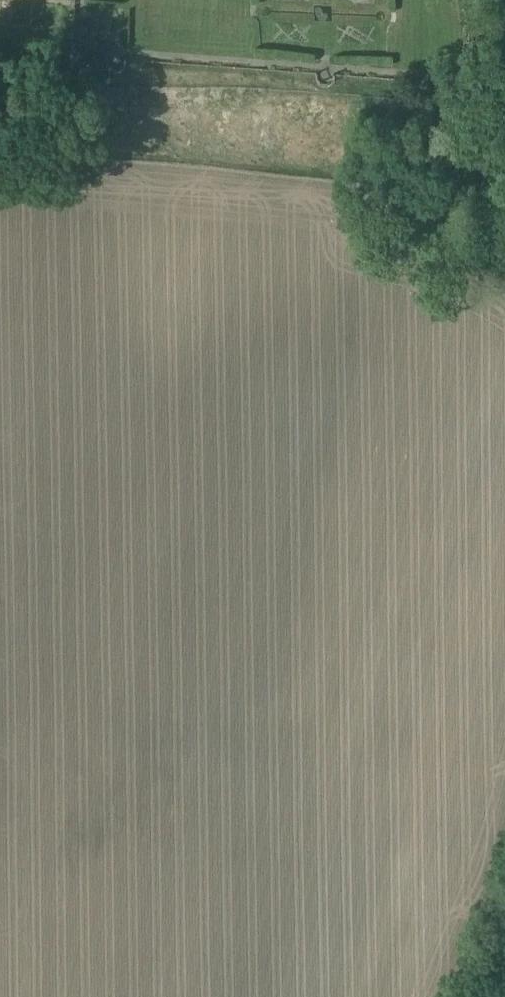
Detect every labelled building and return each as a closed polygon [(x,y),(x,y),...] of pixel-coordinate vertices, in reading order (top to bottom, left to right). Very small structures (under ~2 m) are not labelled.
[(72,40),(65,45),(61,47),(71,62),(81,55),(72,40)]
